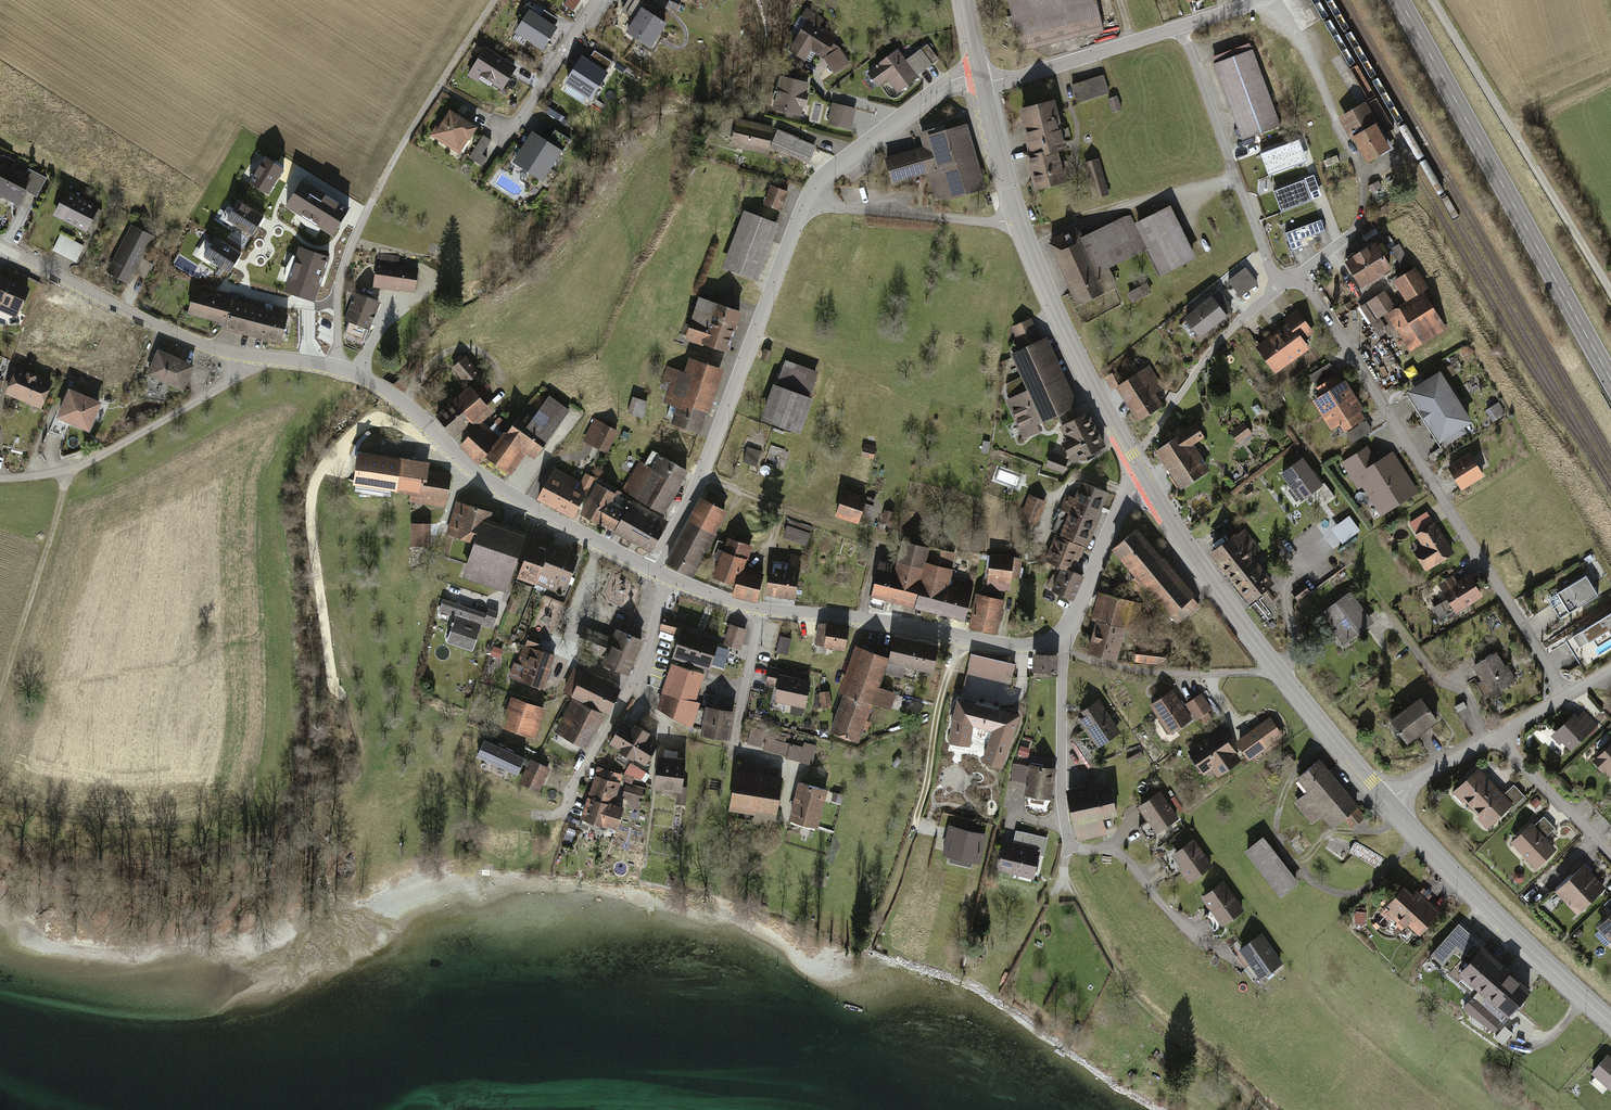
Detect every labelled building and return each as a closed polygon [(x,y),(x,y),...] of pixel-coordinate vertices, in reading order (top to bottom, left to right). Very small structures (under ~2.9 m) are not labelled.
[(1019,51),(1101,31),(1094,0),(1007,0),(1019,51)] [(647,46),(665,19),(641,4),(624,31),(647,46)] [(527,7),(512,32),(542,50),(556,27),(551,25),(556,18),(542,9),(539,14),(527,7)] [(825,18),(807,7),(794,27),(799,31),(786,51),(803,61),(811,50),(822,58),(811,74),(824,82),(847,66),(834,45),(836,35),(820,27),(825,18)] [(1248,44),(1210,58),(1242,142),(1279,128),(1248,44)] [(874,62),(877,67),(865,74),(876,89),(887,81),(896,95),(917,81),(894,48),(874,62)] [(480,49),(467,74),(499,92),(513,67),(480,49)] [(569,83),(589,96),(611,64),(590,50),(569,83)] [(1102,75),(1070,86),(1076,106),(1109,95),(1102,75)] [(808,83),(776,76),(769,109),(801,116),(808,83)] [(1053,97),(1019,107),(1032,154),(1024,156),(1034,190),(1065,182),(1057,152),(1067,149),(1053,97)] [(1117,97),(1106,101),(1111,115),(1122,111),(1117,97)] [(853,107),(829,103),(825,127),(849,131),(853,107)] [(1365,105),(1340,119),(1366,167),(1379,160),(1392,153),(1389,148),(1378,127),(1365,105)] [(449,108),(431,135),(459,154),(477,128),(449,108)] [(775,127),(736,117),(729,147),(768,156),(770,150),(806,165),(815,147),(775,127)] [(964,119),(917,132),(921,145),(881,156),(889,183),(929,172),(936,198),(982,186),(964,119)] [(1389,148),(1392,153),(1396,151),(1382,125),(1378,127),(1389,148)] [(546,139),(531,131),(511,164),(540,181),(566,138),(552,129),(546,139)] [(490,139),(481,133),(466,156),(480,165),(484,157),(480,154),(490,139)] [(284,169),(265,157),(249,183),(269,194),(284,169)] [(1097,158),(1082,163),(1094,199),(1109,194),(1097,158)] [(0,163),(0,197),(18,206),(26,190),(38,196),(48,177),(30,169),(27,176),(0,163)] [(332,236),(349,209),(301,180),(284,207),(332,236)] [(1304,183),(1274,193),(1281,213),(1311,203),(1304,183)] [(787,190),(769,184),(761,206),(780,212),(787,190)] [(98,207),(65,190),(51,216),(85,233),(98,207)] [(263,217),(239,201),(227,220),(251,236),(263,217)] [(1194,261),(1169,208),(1135,224),(1146,247),(1160,277),(1194,261)] [(777,224),(740,211),(720,269),(757,282),(777,224)] [(1130,215),(1080,238),(1096,271),(1146,247),(1135,224),(1130,215)] [(1321,218),(1285,232),(1293,251),(1304,246),(1302,241),(1326,231),(1321,218)] [(153,234),(129,223),(106,270),(131,282),(153,234)] [(1076,229),(1047,243),(1077,307),(1106,294),(1096,271),(1080,238),(1076,229)] [(83,246),(58,234),(51,250),(75,262),(83,246)] [(240,254),(215,238),(203,257),(228,273),(240,254)] [(1376,244),(1346,260),(1361,289),(1392,272),(1376,244)] [(330,257),(299,247),(283,292),(314,303),(330,257)] [(398,258),(377,256),(373,288),(414,293),(417,266),(398,264),(398,258)] [(1244,267),(1227,280),(1239,295),(1256,283),(1244,267)] [(1415,268),(1393,282),(1406,304),(1386,316),(1408,353),(1446,330),(1425,294),(1429,290),(1415,268)] [(0,277),(0,313),(16,319),(28,288),(0,277)] [(1132,298),(1147,293),(1144,284),(1129,290),(1132,298)] [(1385,285),(1360,302),(1382,333),(1390,327),(1381,313),(1397,302),(1385,285)] [(232,301),(192,290),(184,316),(224,329),(232,301)] [(1217,291),(1184,316),(1200,337),(1233,311),(1217,291)] [(377,303),(353,293),(342,321),(366,331),(377,303)] [(739,311),(696,298),(683,342),(726,355),(739,311)] [(277,345),(285,317),(232,301),(224,329),(277,345)] [(1285,329),(1256,349),(1272,373),(1309,348),(1305,341),(1315,335),(1297,308),(1279,320),(1285,329)] [(1030,318),(1011,326),(1021,349),(1012,353),(1028,391),(1005,401),(1022,440),(1079,415),(1045,337),(1039,340),(1030,318)] [(194,368),(154,351),(143,377),(183,394),(194,368)] [(464,357),(450,368),(463,384),(477,373),(464,357)] [(681,373),(666,367),(660,383),(671,386),(665,405),(677,409),(670,429),(697,438),(720,369),(686,357),(681,373)] [(818,371),(783,359),(762,420),(797,432),(818,371)] [(1148,366),(1113,387),(1136,423),(1163,407),(1154,392),(1161,388),(1148,366)] [(51,381),(15,367),(3,395),(39,410),(51,381)] [(1440,376),(1409,395),(1441,446),(1472,427),(1440,376)] [(1312,403),(1322,421),(1355,401),(1344,383),(1312,403)] [(492,414),(469,386),(452,401),(453,402),(470,423),(474,428),(480,422),(492,414)] [(99,406),(70,394),(61,417),(89,429),(99,406)] [(567,411),(546,397),(535,415),(523,407),(510,424),(541,447),(567,411)] [(649,402),(631,398),(627,415),(645,419),(649,402)] [(1322,421),(1333,438),(1366,419),(1355,401),(1322,421)] [(453,402),(436,416),(453,437),(470,423),(453,402)] [(1055,428),(1073,463),(1102,449),(1083,414),(1055,428)] [(608,454),(618,431),(592,419),(582,442),(608,454)] [(1232,427),(1244,445),(1256,437),(1244,419),(1232,427)] [(480,422),(459,447),(478,463),(499,439),(480,422)] [(499,439),(486,456),(508,472),(525,450),(534,457),(541,447),(510,424),(499,439)] [(1193,425),(1151,452),(1178,494),(1211,473),(1193,444),(1202,439),(1193,425)] [(64,436),(51,431),(46,443),(59,448),(64,436)] [(876,448),(863,445),(860,458),(873,461),(876,448)] [(1473,447),(1451,460),(1466,484),(1488,471),(1473,447)] [(1363,452),(1345,464),(1380,520),(1421,495),(1391,448),(1370,462),(1363,452)] [(429,460),(356,449),(350,486),(408,495),(407,505),(443,510),(449,473),(427,469),(429,460)] [(758,453),(745,449),(741,462),(754,466),(758,453)] [(1069,461),(1049,454),(1043,470),(1063,477),(1069,461)] [(686,472),(656,456),(650,467),(638,461),(621,494),(663,515),(686,472)] [(1303,457),(1281,474),(1301,500),(1323,483),(1303,457)] [(579,480),(555,467),(537,500),(572,519),(594,478),(583,472),(579,480)] [(1113,496),(1078,482),(1072,497),(1062,494),(1046,534),(1054,538),(1083,550),(1090,552),(1113,496)] [(615,495),(596,485),(580,514),(612,532),(625,508),(611,501),(615,495)] [(866,499),(842,491),(834,518),(858,526),(866,499)] [(1046,503),(1027,496),(1019,519),(1038,525),(1046,503)] [(726,512),(699,498),(664,567),(691,581),(726,512)] [(863,517),(871,519),(876,503),(866,500),(864,507),(866,508),(863,517)] [(490,513),(454,501),(442,537),(468,545),(456,582),(506,599),(527,535),(487,522),(490,513)] [(666,522),(629,503),(612,534),(650,553),(666,522)] [(894,514),(883,510),(880,522),(890,525),(894,514)] [(1333,524),(1343,540),(1361,528),(1351,512),(1333,524)] [(1423,514),(1408,524),(1422,544),(1411,552),(1425,573),(1450,556),(1423,514)] [(813,529),(788,521),(782,540),(807,548),(813,529)] [(1329,521),(1320,528),(1334,548),(1344,541),(1329,521)] [(430,524),(409,524),(409,547),(429,547),(430,524)] [(1137,528),(1111,549),(1175,626),(1201,605),(1161,557),(1137,528)] [(1245,529),(1212,553),(1248,603),(1263,592),(1269,600),(1280,593),(1254,557),(1261,552),(1245,529)] [(755,545),(726,536),(713,578),(736,585),(733,596),(756,603),(764,574),(748,569),(755,545)] [(1054,538),(1045,561),(1062,567),(1074,572),(1083,550),(1054,538)] [(577,559),(532,542),(518,578),(564,595),(577,559)] [(895,564),(879,560),(870,595),(910,605),(924,549),(900,543),(895,564)] [(924,549),(910,605),(964,620),(973,586),(949,580),(955,555),(924,549)] [(787,562),(770,560),(765,597),(794,601),(800,556),(788,555),(787,562)] [(1022,560),(989,556),(984,591),(1010,594),(1012,580),(1019,580),(1022,560)] [(1062,567),(1051,592),(1072,601),(1083,577),(1062,567)] [(1454,576),(1439,584),(1455,611),(1479,597),(1466,575),(1456,581),(1454,576)] [(1587,576),(1548,599),(1560,619),(1599,596),(1587,576)] [(1346,593),(1319,613),(1342,643),(1369,623),(1346,593)] [(1132,602),(1099,594),(1085,652),(1118,660),(1132,602)] [(996,635),(1002,600),(975,595),(969,630),(996,635)] [(484,612),(441,598),(435,616),(449,621),(442,644),(472,654),(481,629),(492,632),(498,613),(486,609),(484,612)] [(1566,642),(1582,667),(1610,649),(1610,614),(1566,642)] [(681,623),(662,617),(658,632),(677,638),(681,623)] [(848,627),(816,624),(814,649),(846,652),(848,627)] [(719,637),(681,625),(677,638),(670,660),(708,672),(719,637)] [(747,631),(728,625),(722,645),(740,651),(747,631)] [(606,657),(613,639),(584,627),(576,646),(606,657)] [(641,640),(616,631),(613,639),(606,657),(601,668),(627,677),(641,640)] [(777,650),(788,652),(791,636),(780,633),(777,650)] [(541,641),(529,637),(526,646),(537,650),(541,641)] [(938,646),(894,637),(887,674),(902,677),(904,668),(932,674),(938,646)] [(1165,649),(1137,645),(1135,663),(1163,666),(1165,649)] [(888,657),(853,646),(838,692),(842,693),(830,733),(861,743),(873,706),(888,711),(893,694),(878,689),(888,657)] [(554,657),(525,647),(513,678),(542,689),(554,657)] [(1501,653),(1473,667),(1488,697),(1516,683),(1501,653)] [(1013,664),(970,654),(966,675),(1009,684),(1013,664)] [(1057,655),(1030,654),(1029,671),(1056,671),(1057,655)] [(622,686),(574,666),(560,695),(607,717),(622,686)] [(702,675),(670,666),(656,711),(688,727),(702,675)] [(795,672),(768,666),(764,685),(776,688),(773,704),(804,711),(810,682),(794,678),(795,672)] [(1170,690),(1148,705),(1168,735),(1191,720),(1170,690)] [(1200,695),(1187,704),(1198,718),(1211,710),(1200,695)] [(545,708),(510,697),(500,729),(535,740),(545,708)] [(1421,698),(1391,721),(1409,744),(1439,722),(1421,698)] [(1001,768),(1020,715),(956,700),(947,740),(969,745),(973,724),(992,730),(981,760),(1001,768)] [(1098,700),(1075,716),(1098,749),(1121,733),(1098,700)] [(570,702),(554,732),(585,749),(601,718),(570,702)] [(733,713),(705,708),(699,737),(728,743),(733,713)] [(1579,709),(1552,734),(1569,752),(1596,727),(1579,709)] [(1268,717),(1235,740),(1249,760),(1282,737),(1268,717)] [(659,743),(622,724),(609,749),(645,768),(659,743)] [(1218,729),(1186,749),(1207,782),(1238,762),(1218,729)] [(804,747),(750,733),(746,745),(762,749),(761,752),(800,762),(804,747)] [(498,774),(506,752),(473,739),(464,762),(498,774)] [(1594,760),(1610,778),(1610,744),(1594,760)] [(684,760),(657,757),(653,791),(680,794),(684,760)] [(550,769),(528,759),(517,783),(538,793),(550,769)] [(1319,761),(1299,778),(1311,792),(1296,804),(1311,821),(1320,813),(1333,828),(1342,820),(1350,829),(1366,816),(1319,761)] [(1055,770),(1014,763),(1011,780),(1024,783),(1022,795),(1051,799),(1055,770)] [(646,773),(629,765),(622,779),(639,787),(646,773)] [(782,779),(734,772),(728,812),(754,816),(752,825),(774,828),(782,779)] [(1473,773),(1452,793),(1487,830),(1509,809),(1499,799),(1473,773)] [(619,784),(592,776),(579,819),(615,830),(622,807),(613,804),(619,784)] [(1087,779),(1063,785),(1077,843),(1106,836),(1103,820),(1117,816),(1110,785),(1090,790),(1087,779)] [(828,791),(797,783),(787,821),(817,829),(828,791)] [(646,791),(624,785),(621,798),(628,800),(626,809),(640,813),(646,791)] [(1512,788),(1499,799),(1509,809),(1521,799),(1512,788)] [(1161,791),(1137,806),(1154,834),(1178,818),(1161,791)] [(1542,815),(1531,825),(1542,837),(1553,826),(1542,815)] [(1531,825),(1512,843),(1535,868),(1554,850),(1542,837),(1531,825)] [(986,834),(948,826),(941,855),(980,864),(986,834)] [(1013,845),(1005,843),(999,871),(1034,879),(1040,855),(1044,856),(1049,838),(1016,830),(1013,845)] [(1262,837),(1244,851),(1280,897),(1298,883),(1262,837)] [(1192,839),(1170,855),(1190,882),(1212,867),(1192,839)] [(1581,865),(1555,892),(1579,915),(1605,889),(1581,865)] [(1223,881),(1200,897),(1221,926),(1243,910),(1223,881)] [(1413,895),(1403,887),(1381,913),(1417,942),(1442,911),(1416,890),(1413,895)] [(1357,904),(1353,919),(1364,921),(1367,906),(1357,904)] [(1599,928),(1610,940),(1610,917),(1599,928)] [(1261,934),(1238,950),(1259,981),(1282,965),(1261,934)] [(1480,950),(1459,974),(1486,998),(1473,1012),(1495,1031),(1502,1023),(1512,1032),(1539,1002),(1480,950)] [(1591,1074),(1610,1091),(1610,1058),(1607,1055),(1591,1074)]
